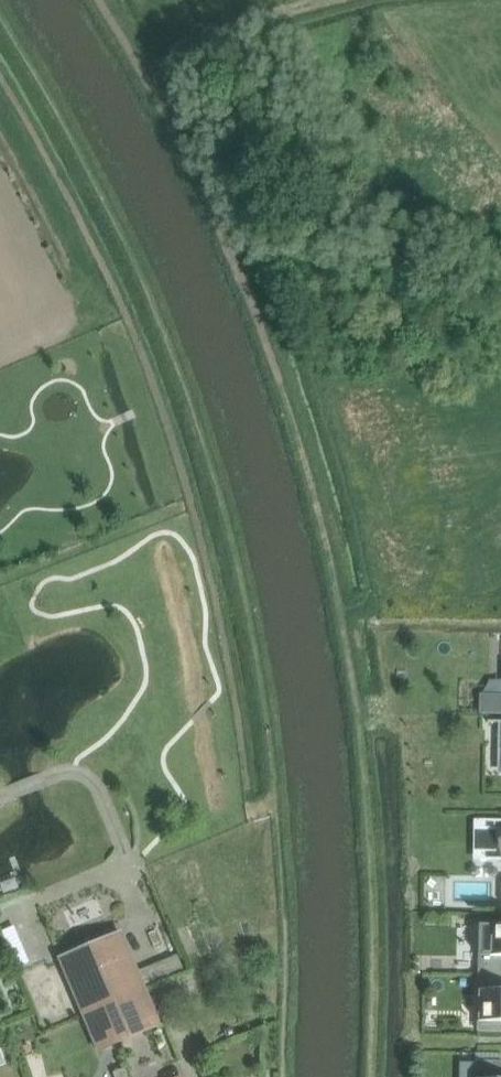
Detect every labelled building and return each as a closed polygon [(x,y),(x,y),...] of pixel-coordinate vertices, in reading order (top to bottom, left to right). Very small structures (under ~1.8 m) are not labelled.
[(480,713),(500,714),(500,694),(480,694),(480,713)] [(479,973),(500,974),(500,925),(490,925),(479,925),(479,934),(479,956),(479,973)] [(60,959),(84,1015),(107,1006),(143,990),(120,934),(60,959)] [(478,1022),(478,1031),(500,1032),(500,974),(479,973),(479,990),(478,990),(478,1022)] [(143,990),(107,1006),(121,1041),(158,1025),(143,990)] [(107,1006),(84,1015),(99,1050),(121,1041),(107,1006)] [(500,1060),(475,1060),(475,1076),(500,1076),(500,1060)] [(124,1068),(114,1072),(116,1076),(128,1076),(124,1068)]
